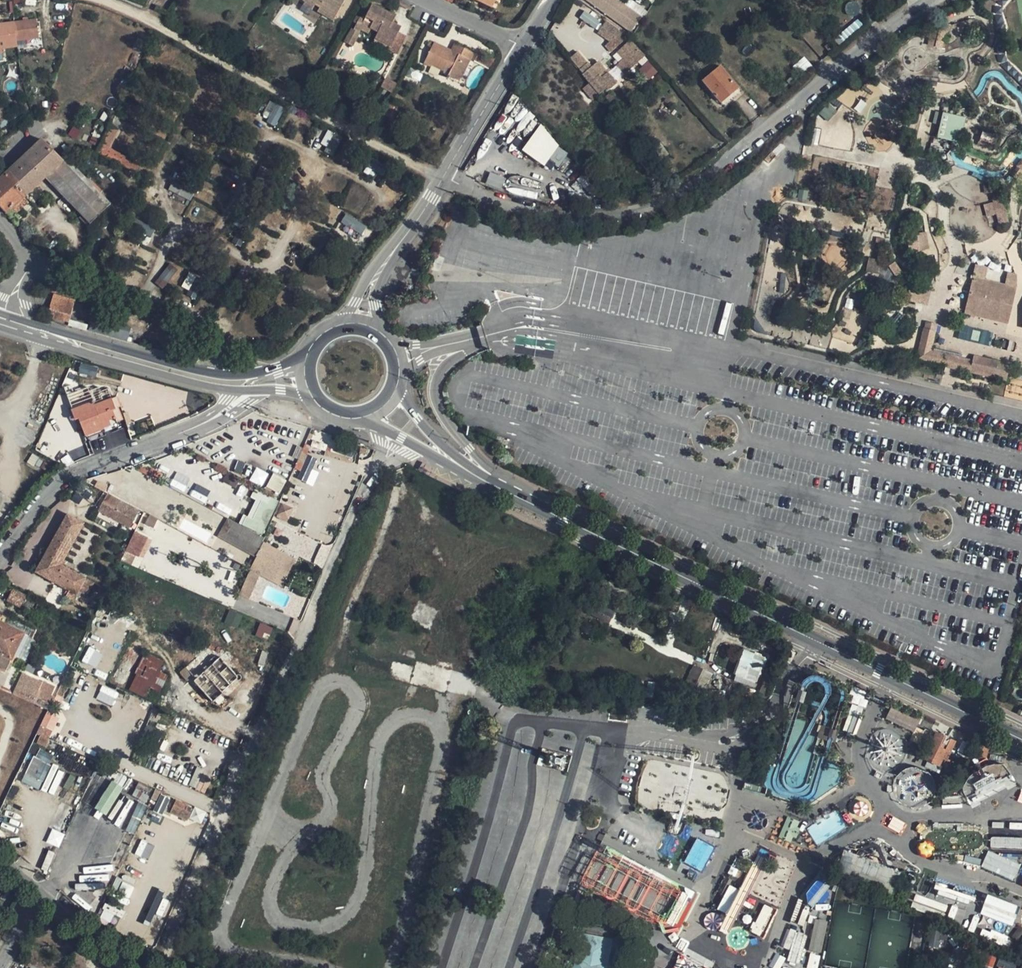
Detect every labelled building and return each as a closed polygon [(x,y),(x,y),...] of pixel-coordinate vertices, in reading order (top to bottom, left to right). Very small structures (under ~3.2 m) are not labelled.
[(306,4),(309,1),(316,5),(315,6),(320,9),(319,11),(335,20),(347,0),(302,0),(306,4)] [(615,22),(622,12),(604,0),(582,0),(597,10),(615,22)] [(303,8),(310,13),(315,6),(316,5),(309,1),(306,4),(303,8)] [(398,20),(375,8),(364,30),(372,34),(380,38),(378,42),(395,50),(392,55),(399,59),(408,40),(400,36),(397,35),(400,29),(394,26),(398,20)] [(317,15),(333,25),(335,20),(319,11),(317,15)] [(584,11),(579,18),(595,28),(600,20),(584,11)] [(624,14),(617,24),(635,35),(641,26),(624,14)] [(16,47),(15,43),(39,40),(37,21),(13,24),(0,25),(0,49),(16,47)] [(835,43),(839,48),(863,28),(859,22),(835,43)] [(613,41),(619,33),(606,25),(599,37),(610,44),(613,41)] [(934,45),(937,31),(928,29),(925,43),(934,45)] [(372,34),(364,30),(362,35),(370,39),(372,34)] [(605,49),(612,55),(622,46),(627,39),(619,33),(613,41),(610,44),(605,49)] [(360,38),(353,35),(346,48),(353,52),(360,38)] [(395,50),(378,42),(376,47),(392,55),(395,50)] [(453,52),(436,44),(434,47),(431,48),(432,52),(426,63),(446,73),(447,71),(451,73),(449,77),(456,81),(462,79),(474,54),(457,45),(453,52)] [(624,63),(632,72),(646,60),(631,44),(618,56),(624,63)] [(826,48),(831,54),(836,50),(831,44),(826,48)] [(584,78),(601,98),(606,93),(607,94),(616,86),(599,65),(592,71),(579,55),(571,61),(584,78)] [(814,68),(804,57),(795,64),(800,70),(798,71),(803,77),(814,68)] [(620,66),(629,75),(632,72),(624,63),(620,66)] [(719,69),(701,83),(719,105),(737,90),(719,69)] [(396,96),(400,88),(387,82),(383,90),(396,96)] [(844,87),(838,101),(852,107),(858,93),(844,87)] [(589,108),(598,100),(589,89),(579,97),(589,108)] [(741,95),(737,90),(719,105),(723,110),(741,95)] [(1011,92),(1006,94),(1013,103),(1017,100),(1011,92)] [(611,96),(606,100),(610,105),(615,101),(611,96)] [(262,119),(277,124),(283,106),(268,101),(262,119)] [(821,114),(827,120),(836,110),(830,104),(821,114)] [(959,142),(964,116),(942,112),(937,138),(959,142)] [(110,124),(96,152),(105,157),(110,147),(119,129),(110,124)] [(135,128),(128,124),(117,145),(125,149),(135,128)] [(521,149),(543,166),(549,158),(559,166),(570,151),(538,127),(521,149)] [(994,134),(982,129),(979,136),(992,140),(993,138),(994,134)] [(327,131),(321,146),(334,151),(340,136),(327,131)] [(62,160),(43,139),(26,155),(45,176),(62,160)] [(110,147),(105,157),(122,165),(125,158),(127,155),(110,147)] [(24,196),(45,176),(26,155),(5,176),(24,196)] [(125,158),(122,165),(137,172),(141,165),(125,158)] [(108,208),(62,160),(45,176),(91,224),(108,208)] [(490,172),(485,184),(501,190),(505,178),(490,172)] [(5,176),(0,180),(0,207),(6,214),(12,209),(24,196),(5,176)] [(993,198),(999,223),(1001,222),(1009,220),(1003,196),(993,198)] [(21,218),(12,209),(6,214),(16,223),(21,218)] [(361,235),(366,226),(346,213),(340,221),(361,235)] [(136,220),(132,230),(150,238),(155,228),(136,220)] [(907,234),(910,251),(913,250),(919,250),(917,232),(907,234)] [(889,265),(897,277),(903,273),(895,261),(889,265)] [(975,275),(1005,282),(1008,271),(977,265),(975,275)] [(188,271),(181,287),(189,290),(195,275),(188,271)] [(951,293),(947,308),(1009,322),(1017,285),(1005,282),(975,275),(971,291),(970,297),(951,293)] [(911,284),(908,299),(927,303),(930,289),(911,284)] [(75,304),(55,298),(50,311),(71,317),(75,304)] [(887,311),(886,313),(884,316),(884,319),(884,322),(886,325),(887,328),(890,330),(893,331),(896,331),(899,331),(902,330),(904,328),(906,325),(907,322),(908,320),(907,316),(906,314),(904,311),(902,309),(899,308),(896,308),(893,308),(890,309),(887,311)] [(71,317),(50,311),(48,317),(69,324),(70,321),(71,317)] [(70,321),(69,324),(68,328),(85,333),(88,327),(70,321)] [(925,327),(937,330),(938,324),(935,324),(927,322),(925,327)] [(948,365),(950,353),(934,349),(937,330),(925,327),(924,327),(921,340),(917,359),(948,365)] [(1004,338),(1002,347),(1011,349),(1014,340),(1004,338)] [(954,354),(950,353),(948,365),(951,366),(955,367),(957,355),(954,354)] [(957,355),(955,367),(996,376),(1000,359),(975,354),(974,358),(957,355)] [(71,402),(73,409),(95,402),(92,395),(71,402)] [(85,435),(102,429),(100,423),(116,418),(114,411),(116,410),(112,400),(96,406),(95,402),(73,409),(77,420),(80,419),(85,435)] [(116,418),(122,417),(119,409),(116,410),(114,411),(116,418)] [(124,422),(122,417),(116,418),(100,423),(102,429),(113,426),(124,422)] [(50,458),(60,449),(48,437),(39,445),(50,458)] [(293,477),(312,486),(319,472),(312,469),(317,459),(303,453),(293,477)] [(249,481),(262,487),(268,473),(256,467),(249,481)] [(160,470),(157,477),(165,482),(169,474),(160,470)] [(170,486),(183,491),(188,477),(175,472),(170,486)] [(266,489),(281,493),(286,478),(271,473),(266,489)] [(104,483),(101,488),(106,492),(109,493),(112,487),(104,483)] [(200,487),(197,496),(206,499),(209,490),(200,487)] [(140,510),(108,493),(99,511),(130,527),(140,510)] [(280,501),(276,510),(285,514),(289,505),(280,501)] [(67,515),(35,573),(68,591),(65,597),(73,601),(79,589),(85,578),(61,565),(83,523),(67,515)] [(224,529),(229,517),(224,515),(215,533),(251,553),(254,545),(224,529)] [(260,534),(229,517),(224,529),(254,545),(260,534)] [(138,568),(152,539),(134,530),(121,560),(138,568)] [(258,576),(284,586),(295,558),(274,550),(270,560),(255,555),(240,595),(250,598),(258,576)] [(92,582),(85,578),(79,589),(86,593),(92,582)] [(12,589),(6,600),(19,607),(20,604),(25,595),(12,589)] [(594,611),(612,619),(623,598),(604,589),(594,611)] [(25,595),(20,604),(33,611),(30,615),(37,619),(44,606),(25,595)] [(610,624),(612,619),(594,611),(592,615),(610,624)] [(7,669),(24,633),(0,620),(0,666),(7,669)] [(214,702),(224,693),(223,691),(237,679),(240,682),(242,682),(244,682),(246,680),(246,679),(246,678),(246,676),(246,675),(246,674),(244,673),(242,672),(240,672),(238,673),(222,655),(219,658),(209,646),(188,666),(198,677),(194,680),(214,702)] [(88,647),(82,661),(96,667),(102,653),(88,647)] [(736,672),(754,680),(764,657),(746,649),(736,672)] [(130,690),(156,703),(169,675),(161,672),(166,662),(145,652),(138,668),(136,674),(137,675),(131,688),(130,690)] [(686,681),(705,689),(712,673),(693,665),(686,681)] [(751,684),(754,680),(736,672),(734,676),(751,684)] [(22,673),(12,694),(33,703),(37,705),(48,710),(58,690),(22,673)] [(820,684),(821,677),(811,676),(809,705),(825,707),(827,685),(820,684)] [(762,682),(757,697),(766,699),(771,685),(762,682)] [(96,699),(113,705),(119,691),(102,685),(96,699)] [(907,739),(913,742),(920,727),(914,724),(907,739)] [(955,742),(966,747),(961,734),(940,724),(936,733),(955,742)] [(923,758),(942,767),(944,762),(955,742),(936,733),(923,758)] [(49,739),(39,735),(36,742),(45,747),(49,739)] [(980,741),(975,753),(985,757),(990,745),(980,741)] [(955,742),(944,762),(957,768),(966,747),(955,742)] [(60,762),(36,750),(22,781),(46,792),(60,762)] [(66,750),(62,759),(82,768),(85,760),(86,759),(66,750)] [(85,760),(82,768),(88,771),(91,763),(85,760)] [(1013,784),(1002,761),(959,781),(970,804),(1013,784)] [(682,789),(683,770),(645,768),(644,789),(670,790),(670,781),(678,782),(678,789),(682,789)] [(94,808),(105,815),(123,787),(112,780),(94,808)] [(122,827),(132,802),(126,800),(116,825),(122,827)] [(171,808),(184,814),(188,806),(174,800),(171,808)] [(136,802),(126,831),(135,834),(145,805),(136,802)] [(189,816),(193,809),(188,806),(184,814),(189,816)] [(817,845),(846,827),(836,810),(806,828),(817,845)] [(46,842),(58,847),(64,834),(52,829),(46,842)] [(991,848),(1021,848),(1021,836),(990,837),(991,848)] [(701,871),(714,847),(697,838),(684,862),(701,871)] [(987,852),(982,869),(1015,879),(1020,862),(987,852)] [(822,906),(832,886),(815,879),(806,899),(822,906)] [(717,909),(727,914),(739,889),(728,884),(717,909)] [(911,905),(944,916),(949,901),(969,908),(973,896),(938,885),(935,897),(927,894),(926,897),(916,893),(911,905)] [(151,921),(164,892),(158,890),(145,919),(151,921)] [(1013,925),(1019,905),(986,895),(980,915),(1013,925)] [(761,904),(752,933),(765,937),(774,908),(761,904)] [(810,951),(822,952),(826,920),(813,919),(810,951)] [(786,961),(794,964),(807,935),(790,928),(782,947),(790,951),(786,961)] [(929,946),(940,947),(941,932),(930,931),(929,946)] [(610,940),(589,936),(583,967),(605,967),(610,940)] [(672,967),(706,967),(681,953),(672,967)] [(772,967),(779,967),(785,958),(775,953),(769,966),(772,967)] [(819,956),(809,954),(807,967),(817,967),(819,956)]
